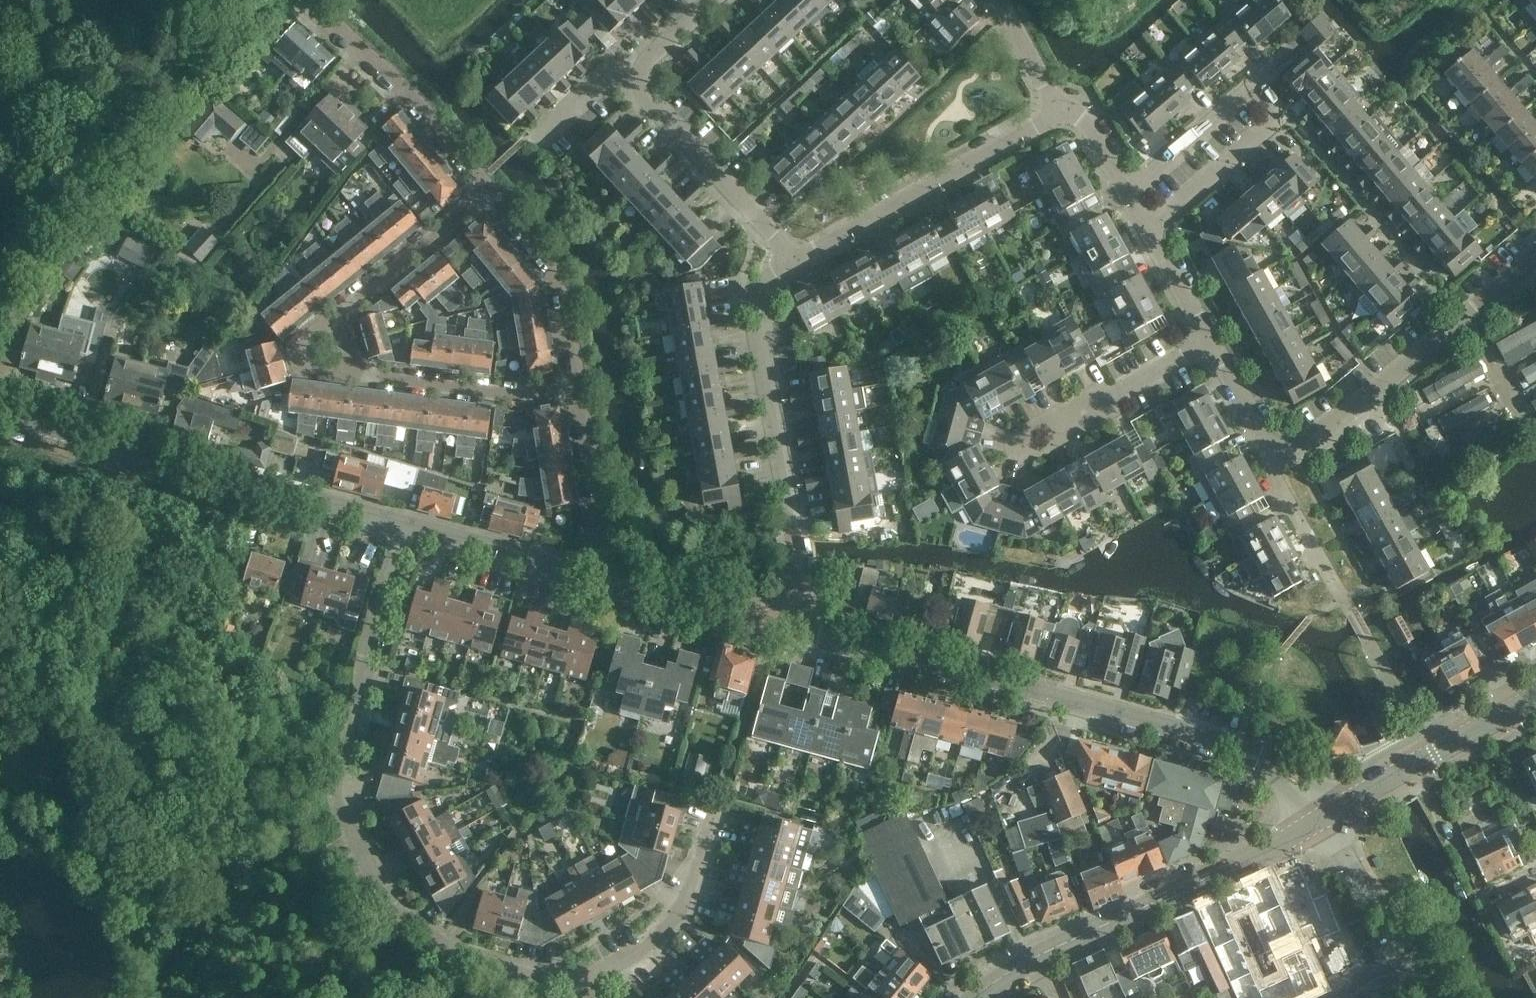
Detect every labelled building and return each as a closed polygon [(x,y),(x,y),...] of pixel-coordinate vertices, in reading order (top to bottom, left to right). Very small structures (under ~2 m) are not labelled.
[(576,15),(593,33),(602,25),(609,33),(626,18),(609,0),(592,0),(576,15)] [(639,0),(609,0),(626,18),(639,6),(647,15),(654,9),(646,0),(645,0),(642,3),(639,0)] [(768,11),(792,37),(808,22),(787,0),(779,0),(771,8),(764,0),(761,0),(756,5),(764,14),(768,11)] [(824,8),(817,0),(787,0),(808,22),(824,8)] [(863,0),(856,0),(852,3),(860,11),(863,8),(864,1),(863,0)] [(919,15),(920,14),(927,23),(949,3),(946,0),(905,0),(919,15)] [(1223,24),(1242,46),(1250,38),(1256,45),(1273,31),(1247,0),(1230,15),(1231,17),(1223,24)] [(1273,31),(1290,16),(1284,9),(1293,2),(1291,0),(1247,0),(1273,31)] [(949,3),(927,23),(935,30),(933,31),(950,49),(978,22),(962,5),(956,11),(949,3)] [(662,18),(654,9),(647,15),(655,24),(662,18)] [(776,52),(792,37),(768,11),(764,14),(752,26),(776,52)] [(1300,31),(1308,40),(1329,22),(1321,13),(1300,31)] [(576,15),(550,39),(575,65),(578,62),(592,49),(585,41),(593,33),(576,15)] [(892,29),(883,18),(873,27),(883,37),(886,37),(892,32),(892,29)] [(731,28),(723,20),(716,26),(724,35),(731,28)] [(1329,22),(1308,40),(1315,49),(1336,31),(1329,22)] [(1214,29),(1196,44),(1222,74),(1239,59),(1233,53),(1242,46),(1223,24),(1215,31),(1214,29)] [(274,49),(275,50),(271,55),(281,64),(279,68),(285,74),(314,42),(296,25),(274,49)] [(733,44),(736,41),(761,67),(776,52),(752,26),(739,37),(731,28),(724,35),(733,44)] [(861,31),(853,39),(859,45),(867,38),(861,31)] [(550,39),(535,53),(559,80),(562,77),(571,68),(580,77),(586,71),(578,62),(575,65),(550,39)] [(859,45),(853,39),(843,49),(849,55),(859,45)] [(745,82),(761,67),(736,41),(733,44),(720,55),(745,82)] [(314,42),(285,74),(289,77),(296,69),(311,83),(333,58),(314,42)] [(1180,61),(1172,67),(1190,90),(1199,82),(1204,89),(1222,74),(1196,44),(1178,59),(1180,61)] [(1508,53),(1502,46),(1492,55),(1498,62),(1508,53)] [(1295,90),(1298,93),(1331,65),(1316,48),(1283,76),(1295,90)] [(700,58),(691,49),(685,55),(693,64),(700,58)] [(895,51),(879,66),(903,93),(920,78),(895,51)] [(1444,76),(1457,91),(1485,67),(1488,70),(1498,62),(1492,55),(1482,63),(1472,51),(1444,76)] [(535,53),(519,68),(543,94),(547,91),(556,83),(564,92),(571,86),(562,77),(559,80),(535,53)] [(701,73),(704,70),(729,96),(745,82),(720,55),(708,67),(700,58),(693,64),(701,73)] [(830,61),(821,68),(827,75),(836,67),(830,61)] [(874,61),(858,76),(863,81),(887,108),(903,93),(879,66),(874,61)] [(1295,90),(1286,98),(1292,105),(1301,97),(1310,107),(1312,110),(1345,82),(1344,81),(1345,80),(1334,66),(1333,67),(1331,65),(1298,93),(1295,90)] [(1162,73),(1145,88),(1170,118),(1188,103),(1182,97),(1190,90),(1172,67),(1164,74),(1162,73)] [(1485,67),(1457,91),(1469,106),(1498,82),(1488,70),(1485,67)] [(519,68),(503,83),(528,109),(531,106),(540,97),(548,107),(555,100),(547,91),(543,94),(519,68)] [(821,68),(811,78),(817,84),(827,75),(821,68)] [(712,112),(729,96),(704,70),(701,73),(688,86),(712,112)] [(1533,83),(1527,76),(1517,84),(1524,92),(1533,83)] [(863,81),(847,96),(872,122),(887,108),(863,81)] [(1310,107),(1300,115),(1306,122),(1316,114),(1324,123),(1327,126),(1354,103),(1359,98),(1358,97),(1359,96),(1347,83),(1345,82),(1312,110),(1310,107)] [(1507,93),(1498,82),(1469,106),(1482,121),(1511,96),(1514,100),(1524,92),(1517,84),(1507,93)] [(528,109),(503,83),(486,98),(511,124),(524,112),(533,121),(539,115),(531,106),(528,109)] [(1120,111),(1139,133),(1148,126),(1153,133),(1170,118),(1145,88),(1127,103),(1128,104),(1120,111)] [(798,90),(790,98),(796,104),(804,96),(798,90)] [(331,94),(285,142),(304,160),(312,151),(354,105),(347,98),(342,104),(331,94)] [(847,96),(831,111),(856,137),(872,122),(847,96)] [(1511,96),(1482,121),(1495,135),(1523,111),(1514,100),(1511,96)] [(212,97),(183,131),(201,146),(215,129),(230,142),(245,124),(212,97)] [(790,98),(780,107),(786,113),(796,104),(790,98)] [(1324,123),(1314,132),(1320,138),(1329,130),(1337,140),(1340,143),(1368,120),(1354,103),(1327,126),(1324,123)] [(312,151),(338,176),(364,148),(355,139),(366,128),(356,118),(362,112),(354,105),(312,151)] [(831,111),(815,125),(840,152),(856,137),(831,111)] [(1495,135),(1507,150),(1535,126),(1535,120),(1533,123),(1523,111),(1495,135)] [(269,127),(280,136),(293,120),(281,112),(269,127)] [(368,156),(373,162),(413,128),(400,112),(398,114),(382,127),(391,138),(384,143),(368,156)] [(1337,140),(1328,148),(1333,154),(1343,146),(1351,156),(1354,160),(1388,132),(1386,130),(1387,129),(1376,116),(1375,117),(1373,115),(1368,120),(1340,143),(1337,140)] [(767,119),(758,127),(763,133),(772,125),(767,119)] [(645,128),(639,121),(630,129),(636,136),(645,128)] [(608,124),(582,149),(597,166),(623,141),(621,138),(608,124)] [(268,138),(252,125),(240,139),(255,153),(268,138)] [(815,125),(799,140),(824,167),(840,152),(815,125)] [(1507,150),(1520,165),(1535,151),(1535,126),(1507,150)] [(763,133),(758,127),(749,136),(754,142),(763,133)] [(413,128),(373,162),(379,169),(386,163),(387,165),(396,157),(401,164),(426,144),(413,128)] [(623,141),(597,166),(612,181),(638,157),(627,145),(636,136),(630,129),(621,138),(623,141)] [(1351,156),(1342,164),(1348,171),(1357,163),(1366,173),(1369,176),(1396,153),(1402,148),(1388,132),(1354,160),(1351,156)] [(799,140),(783,155),(808,181),(824,167),(799,140)] [(393,186),(398,193),(439,159),(426,144),(401,164),(407,171),(399,179),(400,180),(393,186)] [(1520,165),(1533,180),(1535,177),(1535,151),(1520,165)] [(674,159),(668,153),(659,161),(665,168),(674,159)] [(1025,166),(1042,197),(1082,175),(1070,154),(1055,163),(1049,153),(1025,166)] [(1366,173),(1356,181),(1362,188),(1372,179),(1380,189),(1383,193),(1410,170),(1396,153),(1369,176),(1366,173)] [(808,181),(783,155),(767,170),(791,197),(808,181)] [(1293,155),(1275,170),(1299,198),(1316,183),(1293,155)] [(638,157),(612,181),(627,197),(653,172),(650,169),(638,157)] [(439,159),(398,193),(404,200),(412,194),(413,195),(421,188),(427,195),(452,175),(439,159)] [(653,172),(627,197),(642,213),(668,189),(656,176),(665,168),(659,161),(650,169),(653,172)] [(1275,170),(1259,184),(1282,212),(1299,198),(1275,170)] [(1380,189),(1371,198),(1376,204),(1386,196),(1394,206),(1397,209),(1424,186),(1410,170),(1383,193),(1380,189)] [(434,204),(418,217),(424,224),(436,214),(462,193),(449,178),(452,175),(427,195),(434,204)] [(1082,175),(1042,197),(1049,194),(1059,212),(1053,216),(1059,227),(1083,214),(1078,204),(1093,195),(1082,175)] [(704,191),(697,184),(688,192),(695,199),(704,191)] [(1259,184),(1241,199),(1265,227),(1282,212),(1259,184)] [(1394,206),(1384,214),(1390,221),(1400,213),(1408,223),(1411,226),(1438,203),(1424,186),(1397,209),(1394,206)] [(987,187),(966,198),(985,232),(1005,221),(1005,220),(1014,214),(1000,189),(991,194),(987,187)] [(668,189),(642,213),(657,229),(683,204),(679,201),(668,189)] [(683,204),(657,229),(671,245),(698,220),(686,207),(695,199),(688,192),(679,201),(683,204)] [(378,193),(371,198),(405,240),(421,226),(401,201),(392,208),(386,200),(385,201),(378,193)] [(377,221),(369,227),(390,252),(405,240),(371,198),(364,204),(371,212),(370,213),(377,221)] [(951,216),(941,222),(955,247),(965,241),(966,243),(985,232),(966,198),(947,209),(951,216)] [(1241,199),(1215,221),(1231,240),(1239,233),(1246,242),(1265,227),(1241,199)] [(1408,223),(1399,231),(1404,237),(1414,229),(1422,239),(1425,243),(1452,219),(1438,203),(1411,226),(1408,223)] [(1329,218),(1335,225),(1344,216),(1339,210),(1329,218)] [(1083,214),(1059,227),(1065,238),(1071,234),(1082,254),(1116,235),(1104,214),(1089,223),(1083,214)] [(348,218),(340,224),(374,265),(390,252),(369,227),(362,233),(356,225),(354,226),(348,218)] [(482,218),(442,251),(447,259),(463,246),(462,244),(465,241),(473,252),(498,231),(495,233),(482,218)] [(1422,239),(1412,247),(1418,254),(1428,246),(1436,255),(1439,259),(1466,236),(1452,219),(1425,243),(1422,239)] [(698,220),(671,245),(686,261),(689,271),(695,269),(697,269),(699,268),(701,266),(703,265),(705,263),(717,250),(718,249),(720,248),(721,248),(723,247),(698,220)] [(928,220),(908,231),(927,265),(947,254),(946,252),(955,247),(941,222),(932,227),(928,220)] [(1348,220),(1321,244),(1335,261),(1363,238),(1360,235),(1348,220)] [(346,246),(338,253),(359,278),(374,265),(340,224),(333,229),(341,238),(339,239),(346,246)] [(1199,236),(1203,244),(1217,235),(1210,226),(1199,236)] [(1363,238),(1335,261),(1349,278),(1377,254),(1374,251),(1366,242),(1376,234),(1370,227),(1360,235),(1363,238)] [(203,229),(178,256),(198,266),(202,263),(219,244),(203,229)] [(1310,245),(1305,239),(1298,230),(1289,239),(1301,253),(1310,245)] [(1315,230),(1305,239),(1310,245),(1320,237),(1315,230)] [(462,276),(467,283),(511,247),(498,231),(473,252),(480,259),(471,266),(472,267),(462,276)] [(883,255),(897,280),(904,293),(933,276),(927,265),(908,231),(889,242),(893,249),(883,255)] [(1082,254),(1076,257),(1093,288),(1117,274),(1112,264),(1127,256),(1116,235),(1082,254)] [(1217,235),(1203,244),(1208,252),(1224,243),(1217,235)] [(1436,255),(1426,264),(1432,270),(1442,262),(1454,276),(1481,253),(1466,236),(1439,259),(1436,255)] [(134,256),(151,266),(160,250),(143,240),(134,256)] [(316,243),(309,249),(343,290),(359,278),(338,253),(331,259),(324,251),(323,252),(316,243)] [(1377,254),(1349,278),(1364,294),(1391,271),(1389,268),(1380,258),(1389,250),(1384,243),(1374,251),(1377,254)] [(511,247),(467,283),(473,290),(484,281),(485,282),(493,275),(499,282),(524,262),(511,247)] [(1211,258),(1229,290),(1250,278),(1249,277),(1260,271),(1251,256),(1241,262),(1232,247),(1211,258)] [(314,272),(307,278),(328,303),(343,290),(309,249),(302,255),(309,263),(308,264),(314,272)] [(869,252),(849,263),(868,298),(889,286),(888,285),(897,280),(883,255),(873,260),(869,252)] [(1312,252),(1302,261),(1308,267),(1317,259),(1312,252)] [(439,253),(423,266),(457,308),(463,303),(456,295),(457,294),(450,286),(459,278),(439,253)] [(85,265),(69,254),(57,270),(72,281),(85,265)] [(1391,271),(1364,294),(1357,300),(1371,316),(1378,311),(1405,287),(1402,284),(1394,275),(1404,267),(1398,260),(1389,268),(1391,271)] [(484,302),(487,309),(542,284),(524,262),(499,282),(507,292),(484,302)] [(834,282),(824,287),(838,313),(848,307),(848,309),(868,298),(849,263),(830,274),(834,282)] [(1289,267),(1295,278),(1302,274),(1296,263),(1289,267)] [(423,266),(408,279),(428,303),(435,297),(443,306),(449,313),(453,312),(457,308),(423,266)] [(285,268),(278,274),(312,316),(328,303),(307,278),(299,284),(293,276),(292,277),(285,268)] [(1250,278),(1229,290),(1240,309),(1271,291),(1260,271),(1249,277),(1250,278)] [(1018,272),(1010,275),(1015,283),(1021,280),(1018,272)] [(283,298),(276,303),(297,328),(312,316),(278,274),(274,277),(272,281),(278,288),(277,289),(283,298)] [(665,289),(669,310),(705,304),(699,274),(686,276),(688,285),(665,289)] [(1117,274),(1093,288),(1099,298),(1105,294),(1116,314),(1150,295),(1139,275),(1123,284),(1117,274)] [(1302,274),(1295,278),(1301,289),(1308,285),(1302,274)] [(1405,287),(1378,311),(1392,328),(1419,305),(1408,291),(1417,283),(1412,276),(1402,284),(1405,287)] [(408,279),(391,292),(407,310),(417,302),(422,308),(420,310),(429,321),(437,318),(438,318),(427,304),(428,303),(408,279)] [(542,284),(487,309),(490,316),(513,307),(515,317),(547,312),(542,284)] [(986,284),(979,289),(985,302),(993,298),(986,284)] [(838,313),(824,287),(814,292),(810,285),(790,296),(809,331),(830,319),(829,318),(838,313)] [(1271,291),(1240,309),(1250,327),(1282,310),(1271,291)] [(388,294),(358,319),(363,338),(386,332),(381,312),(399,308),(388,294)] [(1150,295),(1116,314),(1127,333),(1121,337),(1127,348),(1151,335),(1145,325),(1161,316),(1150,295)] [(261,331),(269,325),(281,341),(297,328),(276,303),(269,309),(262,301),(254,308),(258,313),(251,318),(261,331)] [(1310,305),(1315,315),(1323,311),(1317,301),(1310,305)] [(705,304),(669,310),(673,332),(709,325),(708,321),(705,304)] [(1282,310),(1250,327),(1261,346),(1292,328),(1282,310)] [(1323,311),(1315,315),(1322,327),(1329,322),(1323,311)] [(108,312),(102,335),(114,338),(119,317),(108,312)] [(497,332),(498,340),(550,331),(547,312),(515,317),(517,327),(506,329),(506,331),(497,332)] [(1041,333),(1045,339),(1064,373),(1084,362),(1076,346),(1085,341),(1071,316),(1041,333)] [(57,331),(46,374),(74,382),(78,369),(75,368),(83,339),(90,341),(94,325),(63,317),(59,332),(57,331)] [(732,317),(720,319),(721,328),(734,326),(732,317)] [(413,340),(410,364),(430,367),(437,318),(429,321),(427,321),(425,335),(428,335),(427,342),(413,340)] [(437,318),(430,367),(450,370),(454,338),(445,337),(446,327),(445,326),(446,318),(438,318),(437,318)] [(454,338),(450,370),(470,372),(477,320),(468,318),(467,329),(465,329),(464,339),(454,338)] [(709,325),(673,332),(677,353),(712,347),(709,330),(721,328),(720,319),(708,321),(709,325)] [(477,320),(470,372),(490,375),(495,344),(485,342),(486,332),(485,332),(486,321),(477,320)] [(21,354),(18,366),(46,374),(57,331),(32,324),(24,354),(21,354)] [(1355,331),(1350,325),(1341,333),(1346,339),(1355,331)] [(900,328),(889,333),(895,346),(906,341),(900,328)] [(1292,328),(1261,346),(1271,365),(1303,347),(1292,328)] [(550,331),(498,340),(500,350),(509,349),(510,350),(520,349),(522,357),(549,352),(552,352),(554,351),(550,331)] [(386,332),(363,338),(369,358),(406,364),(408,348),(392,352),(386,332)] [(8,335),(1,362),(15,365),(21,339),(8,335)] [(1336,337),(1329,343),(1337,353),(1344,346),(1336,337)] [(1022,344),(1011,350),(1025,375),(1035,370),(1043,385),(1064,373),(1045,339),(1025,350),(1022,344)] [(250,362),(252,368),(283,361),(278,341),(257,346),(255,340),(239,345),(241,351),(237,352),(237,354),(236,354),(239,365),(250,362)] [(1344,346),(1337,353),(1346,362),(1353,356),(1344,346)] [(712,347),(677,353),(680,375),(716,369),(715,364),(712,347)] [(1303,347),(1271,365),(1282,383),(1313,366),(1303,347)] [(1011,350),(980,367),(1003,408),(1024,396),(1015,381),(1025,375),(1011,350)] [(520,370),(521,378),(553,372),(549,352),(522,357),(524,369),(520,370)] [(196,377),(201,371),(207,362),(196,356),(187,368),(183,374),(189,378),(193,381),(196,377)] [(142,365),(117,358),(109,387),(106,387),(103,400),(131,407),(142,365)] [(740,359),(727,361),(729,370),(741,368),(740,359)] [(1479,359),(1422,385),(1429,401),(1486,375),(1479,359)] [(1520,369),(1528,383),(1535,378),(1535,360),(1520,369)] [(283,361),(252,368),(252,371),(239,374),(241,380),(227,384),(232,401),(246,397),(245,394),(253,392),(255,401),(271,396),(268,386),(288,381),(283,361)] [(496,363),(494,376),(504,378),(506,361),(496,363)] [(716,369),(680,375),(684,397),(720,390),(717,372),(729,370),(727,361),(715,364),(716,369)] [(142,365),(131,407),(159,415),(162,402),(160,401),(163,389),(179,393),(189,378),(183,374),(187,368),(170,364),(168,371),(142,365)] [(1313,366),(1282,383),(1293,404),(1324,386),(1313,366)] [(811,373),(814,390),(815,395),(850,389),(846,367),(811,373)] [(946,395),(939,420),(964,427),(968,413),(976,408),(982,419),(1003,408),(980,367),(960,379),(963,385),(946,395)] [(215,370),(204,374),(206,381),(218,378),(215,370)] [(292,380),(292,381),(288,412),(299,413),(298,424),(298,425),(297,433),(305,436),(312,383),(292,380)] [(312,383),(305,436),(314,438),(315,427),(316,427),(317,416),(328,417),(332,385),(312,383)] [(332,385),(328,417),(339,419),(336,441),(344,443),(352,388),(332,385)] [(815,395),(814,390),(802,392),(803,401),(815,399),(818,417),(854,410),(865,408),(861,387),(850,389),(815,395)] [(352,388),(344,443),(354,444),(355,433),(356,421),(367,423),(372,391),(352,388)] [(720,390),(684,397),(688,418),(724,412),(723,407),(720,390)] [(1405,396),(1413,409),(1423,403),(1416,390),(1405,396)] [(211,401),(227,407),(231,397),(215,391),(211,401)] [(372,391),(367,423),(378,424),(377,435),(378,435),(376,447),(384,448),(391,393),(372,391)] [(802,392),(789,395),(791,404),(803,401),(802,392)] [(391,393),(384,448),(393,449),(395,438),(397,427),(407,428),(411,396),(391,393)] [(1460,462),(1497,444),(1482,414),(1492,409),(1484,393),(1437,417),(1460,462)] [(1173,415),(1184,434),(1217,415),(1206,395),(1190,404),(1185,394),(1160,407),(1166,418),(1173,415)] [(411,396),(407,428),(418,430),(416,441),(415,452),(414,452),(413,463),(422,466),(431,399),(411,396)] [(178,407),(168,442),(203,452),(211,422),(234,429),(238,415),(216,407),(184,399),(178,407)] [(431,399),(422,466),(431,469),(433,454),(434,443),(435,443),(436,432),(446,434),(451,402),(431,399)] [(258,417),(267,420),(271,408),(272,401),(263,403),(258,417)] [(451,402),(446,434),(458,435),(456,446),(457,447),(455,458),(463,459),(470,404),(451,402)] [(558,403),(526,409),(527,416),(531,415),(534,429),(565,423),(565,422),(561,423),(558,403)] [(748,403),(735,405),(737,414),(749,412),(748,403)] [(470,404),(463,459),(473,460),(474,449),(475,449),(476,438),(487,439),(491,407),(470,404)] [(252,405),(249,414),(258,417),(261,408),(252,405)] [(735,405),(723,407),(724,412),(688,418),(692,440),(728,433),(725,416),(737,414),(735,405)] [(505,410),(495,409),(493,426),(503,427),(505,410)] [(821,433),(822,438),(858,432),(854,410),(818,417),(821,433)] [(1217,415),(1184,434),(1194,453),(1187,457),(1194,468),(1218,455),(1213,445),(1229,436),(1217,415)] [(1431,417),(1421,423),(1435,450),(1446,444),(1435,424),(1431,417)] [(964,427),(939,420),(931,446),(952,484),(987,465),(975,444),(964,451),(960,442),(964,427)] [(514,439),(513,449),(526,450),(569,443),(565,423),(534,429),(535,439),(525,440),(514,439)] [(276,429),(270,451),(282,454),(287,433),(276,429)] [(821,433),(809,435),(811,444),(823,442),(826,460),(862,453),(871,452),(872,445),(871,437),(867,430),(858,432),(822,438),(821,433)] [(287,433),(282,454),(293,457),(298,438),(287,433)] [(728,433),(692,440),(696,461),(732,455),(731,450),(728,433)] [(809,435),(797,437),(799,446),(811,444),(809,435)] [(1125,436),(1105,447),(1124,482),(1143,471),(1147,477),(1158,471),(1144,446),(1134,452),(1125,436)] [(526,450),(513,449),(512,457),(527,458),(528,462),(539,460),(541,468),(572,463),(569,443),(526,450)] [(1446,444),(1435,450),(1446,470),(1457,464),(1446,444)] [(755,446),(743,448),(745,457),(757,454),(755,446)] [(1396,450),(1402,461),(1410,456),(1403,446),(1396,450)] [(1093,475),(1083,480),(1097,505),(1108,499),(1105,493),(1124,482),(1105,447),(1084,459),(1093,475)] [(743,448),(731,450),(732,455),(696,461),(700,483),(736,477),(732,459),(745,457),(743,448)] [(235,461),(253,466),(256,454),(238,449),(235,461)] [(337,453),(332,451),(332,454),(327,452),(322,468),(338,472),(334,487),(356,493),(365,462),(337,455),(337,453)] [(862,453),(826,460),(829,476),(830,481),(865,475),(875,473),(871,452),(862,453)] [(1218,455),(1194,468),(1211,499),(1251,476),(1240,455),(1224,464),(1218,455)] [(1410,456),(1402,461),(1409,472),(1416,468),(1410,456)] [(1332,474),(1343,494),(1375,476),(1364,457),(1332,474)] [(365,462),(356,493),(379,499),(384,482),(411,490),(411,492),(412,492),(413,489),(418,469),(419,469),(389,460),(386,468),(365,462)] [(521,479),(519,488),(533,490),(576,482),(572,463),(541,468),(542,478),(531,480),(521,479)] [(987,465),(952,484),(941,491),(952,511),(964,505),(974,523),(999,530),(1006,505),(992,500),(987,492),(998,485),(987,465)] [(418,469),(413,489),(423,492),(419,510),(450,518),(452,513),(461,515),(465,498),(444,493),(448,480),(429,473),(418,469)] [(1065,470),(1044,482),(1063,516),(1082,505),(1086,511),(1097,505),(1083,480),(1074,486),(1065,470)] [(829,476),(817,478),(819,487),(831,485),(834,503),(869,496),(869,495),(879,494),(875,473),(865,475),(830,481),(829,476)] [(1251,476),(1211,499),(1227,529),(1252,516),(1246,506),(1263,497),(1251,476)] [(1375,476),(1343,494),(1354,513),(1385,495),(1375,476)] [(736,477),(700,483),(704,505),(727,501),(728,509),(741,507),(736,477)] [(806,489),(819,487),(817,478),(805,480),(806,489)] [(533,490),(519,488),(518,496),(534,498),(535,501),(546,499),(548,508),(579,503),(576,482),(533,490)] [(1006,505),(999,530),(1025,537),(1063,516),(1044,482),(1024,493),(1030,504),(1021,509),(1006,505)] [(1417,488),(1423,499),(1431,495),(1425,484),(1417,488)] [(487,494),(478,526),(519,536),(522,526),(535,530),(539,516),(541,511),(498,501),(499,496),(487,494)] [(869,496),(834,503),(839,532),(852,530),(850,522),(883,516),(879,494),(869,495),(869,496)] [(1385,495),(1354,513),(1365,531),(1396,514),(1385,495)] [(1431,495),(1423,499),(1429,510),(1437,506),(1431,495)] [(932,498),(912,509),(919,522),(939,512),(932,498)] [(1396,514),(1365,531),(1375,550),(1406,533),(1396,514)] [(1252,516),(1227,529),(1234,540),(1240,537),(1251,556),(1285,537),(1274,516),(1257,525),(1252,516)] [(1438,525),(1445,536),(1452,532),(1446,521),(1438,525)] [(1452,532),(1445,536),(1451,547),(1458,543),(1452,532)] [(1406,533),(1375,550),(1386,569),(1417,552),(1406,533)] [(1251,556),(1240,562),(1251,583),(1262,577),(1274,597),(1301,582),(1289,562),(1297,558),(1285,537),(1251,556)] [(1527,545),(1535,560),(1535,540),(1527,545)] [(1417,552),(1386,569),(1397,589),(1428,571),(1417,552)] [(276,594),(285,563),(252,553),(243,584),(276,594)] [(299,558),(289,593),(303,597),(301,605),(323,611),(333,572),(321,569),(322,564),(299,558)] [(862,569),(854,602),(854,603),(868,606),(866,612),(865,616),(903,626),(910,598),(873,588),(877,573),(862,569)] [(323,611),(321,616),(334,619),(340,628),(355,632),(370,578),(348,571),(346,576),(333,572),(323,611)] [(406,629),(428,635),(443,579),(435,577),(430,594),(417,591),(406,629)] [(443,579),(428,635),(449,641),(459,603),(446,599),(451,581),(443,579)] [(1515,593),(1523,607),(1535,631),(1535,581),(1515,593)] [(1455,599),(1448,586),(1437,592),(1444,605),(1455,599)] [(459,603),(449,641),(469,647),(485,591),(475,588),(471,606),(459,603)] [(485,591),(469,647),(491,653),(502,615),(487,611),(492,593),(485,591)] [(1493,614),(1481,621),(1502,659),(1521,648),(1495,601),(1494,601),(1490,594),(1484,598),(1493,614)] [(1495,601),(1521,648),(1535,640),(1535,631),(1523,607),(1512,613),(1509,607),(1507,608),(1502,597),(1495,601)] [(961,599),(950,637),(978,645),(981,631),(995,635),(1002,607),(989,604),(988,606),(961,599)] [(1002,607),(995,635),(1008,639),(1004,652),(1031,659),(1035,644),(1046,647),(1052,624),(1041,621),(1015,614),(1016,611),(1012,610),(1014,602),(1006,600),(1004,608),(1002,607)] [(525,621),(511,617),(501,656),(522,662),(538,606),(530,604),(525,621)] [(538,606),(522,662),(543,668),(554,629),(541,626),(546,608),(538,606)] [(554,629),(543,668),(564,674),(580,618),(571,616),(567,633),(554,629)] [(1389,622),(1390,625),(1401,644),(1412,638),(1400,616),(1389,622)] [(580,618),(564,674),(586,680),(597,642),(583,638),(588,620),(580,618)] [(1078,627),(1076,621),(1071,618),(1066,618),(1060,620),(1058,624),(1056,623),(1044,657),(1049,658),(1046,664),(1067,671),(1074,652),(1085,656),(1095,627),(1087,624),(1082,628),(1080,632),(1078,631),(1078,627)] [(234,626),(221,623),(218,635),(231,639),(234,626)] [(1150,648),(1139,691),(1166,698),(1168,689),(1182,693),(1185,681),(1193,652),(1184,649),(1185,646),(1178,629),(1158,638),(1158,639),(1148,644),(1150,648)] [(1459,631),(1439,642),(1444,650),(1461,682),(1481,671),(1459,631)] [(1116,685),(1119,675),(1133,678),(1144,638),(1125,633),(1123,641),(1101,635),(1089,677),(1116,685)] [(621,709),(641,715),(654,669),(642,666),(644,658),(636,655),(640,640),(619,634),(607,680),(619,684),(615,696),(624,698),(621,709)] [(745,698),(756,657),(734,651),(737,642),(721,638),(709,680),(717,682),(713,698),(741,705),(743,698),(745,698)] [(654,669),(641,715),(662,720),(665,709),(674,711),(677,699),(688,702),(700,656),(679,650),(675,666),(667,664),(665,672),(654,669)] [(1461,682),(1444,650),(1423,662),(1433,680),(1435,679),(1442,692),(1461,682)] [(420,660),(409,657),(405,671),(416,674),(420,660)] [(791,661),(786,680),(809,686),(814,667),(791,661)] [(785,679),(769,674),(752,738),(780,745),(791,708),(779,705),(785,679)] [(403,698),(400,711),(445,723),(448,707),(457,704),(460,692),(428,684),(428,686),(403,680),(399,696),(403,698)] [(803,711),(791,708),(780,745),(811,753),(827,694),(828,690),(810,685),(803,711)] [(891,726),(905,730),(898,755),(908,758),(924,699),(900,692),(891,726)] [(827,694),(811,753),(840,761),(857,698),(839,693),(838,697),(827,694)] [(857,698),(840,761),(870,769),(880,733),(866,729),(873,703),(857,698)] [(924,699),(908,758),(907,761),(918,764),(922,749),(934,753),(938,739),(947,705),(924,699)] [(947,705),(938,739),(961,745),(970,711),(947,705)] [(453,725),(445,723),(400,711),(396,725),(392,724),(390,731),(448,746),(453,725)] [(970,711),(961,745),(958,755),(981,762),(984,751),(993,717),(970,711)] [(993,717),(984,751),(1015,759),(1031,740),(1014,735),(1017,724),(993,717)] [(1335,725),(1334,728),(1327,752),(1334,751),(1352,750),(1358,749),(1345,724),(1335,725)] [(448,746),(390,731),(388,738),(393,739),(389,753),(427,763),(446,768),(447,761),(455,764),(459,749),(448,746)] [(1118,789),(1128,754),(1080,741),(1077,752),(1088,781),(1118,789)] [(709,758),(689,752),(681,782),(701,787),(709,758)] [(427,763),(389,753),(382,779),(390,781),(386,797),(410,794),(413,783),(421,785),(427,763)] [(1128,754),(1118,789),(1133,793),(1131,799),(1130,799),(1126,811),(1138,806),(1141,795),(1150,760),(1128,754)] [(1522,764),(1535,793),(1535,757),(1522,764)] [(497,772),(487,769),(484,777),(495,780),(497,772)] [(1018,826),(1004,830),(1012,853),(1023,848),(1034,846),(1049,841),(1062,838),(1058,828),(1086,816),(1067,771),(1027,788),(1031,797),(1030,797),(1035,808),(1047,803),(1051,812),(1017,823),(1018,826)] [(911,784),(914,775),(904,772),(901,782),(911,784)] [(978,775),(972,796),(972,797),(996,779),(978,775)] [(956,803),(962,800),(972,796),(967,784),(951,791),(956,803)] [(495,785),(485,791),(492,803),(503,798),(495,785)] [(635,786),(625,820),(676,834),(680,821),(684,822),(690,801),(635,786)] [(765,804),(768,793),(754,789),(750,801),(765,804)] [(410,794),(386,797),(395,811),(388,816),(401,839),(402,839),(435,819),(423,799),(416,804),(410,794)] [(797,801),(780,797),(777,809),(794,813),(797,801)] [(979,797),(962,805),(972,827),(989,820),(979,797)] [(1098,823),(1109,819),(1111,812),(1093,809),(1098,823)] [(815,813),(801,810),(799,819),(813,822),(815,813)] [(879,811),(855,822),(860,833),(884,822),(879,811)] [(449,812),(435,819),(402,839),(408,851),(405,853),(409,860),(460,830),(449,812)] [(876,876),(855,886),(885,919),(894,915),(899,925),(919,916),(941,964),(972,950),(950,902),(948,903),(924,851),(909,820),(905,812),(857,834),(876,876)] [(1124,834),(1127,842),(1143,875),(1164,867),(1142,813),(1132,817),(1136,829),(1124,834)] [(568,814),(559,819),(562,825),(571,820),(568,814)] [(743,823),(741,831),(795,846),(808,850),(814,830),(763,815),(760,827),(743,823)] [(1086,816),(1058,828),(1062,838),(1063,840),(1086,831),(1083,825),(1089,823),(1086,816)] [(625,820),(619,845),(629,854),(656,875),(660,859),(669,861),(676,834),(625,820)] [(550,823),(537,830),(543,839),(556,833),(550,823)] [(1098,828),(1104,844),(1112,841),(1107,829),(1104,825),(1098,828)] [(1472,829),(1462,834),(1472,854),(1481,874),(1486,882),(1522,866),(1517,856),(1525,852),(1512,825),(1485,838),(1479,826),(1472,829)] [(460,830),(409,860),(412,866),(416,864),(423,876),(456,857),(461,854),(470,848),(463,837),(471,833),(467,826),(460,830)] [(741,831),(738,843),(754,848),(752,855),(794,867),(802,869),(808,850),(795,846),(741,831)] [(531,834),(527,836),(529,852),(539,848),(531,834)] [(1062,838),(1049,841),(1057,864),(1054,865),(1055,867),(1069,861),(1062,840),(1063,840),(1062,838)] [(1127,842),(1107,850),(1111,862),(1120,884),(1143,875),(1127,842)] [(1023,848),(1012,853),(1027,891),(1024,892),(1035,922),(1040,920),(1041,923),(1059,916),(1046,883),(1038,886),(1023,848)] [(444,896),(452,909),(467,890),(475,878),(461,854),(456,857),(423,876),(437,900),(444,896)] [(629,854),(602,869),(621,903),(645,890),(641,883),(656,875),(629,854)] [(593,855),(575,865),(576,866),(605,918),(611,915),(609,910),(621,903),(602,869),(601,869),(593,855)] [(732,862),(730,870),(797,889),(802,871),(794,869),(794,867),(752,855),(749,867),(732,862)] [(1111,862),(1080,874),(1094,909),(1125,897),(1120,884),(1111,862)] [(576,884),(565,890),(583,925),(596,918),(598,922),(605,918),(576,866),(568,870),(576,884)] [(1001,867),(993,871),(998,881),(999,881),(1021,928),(1035,922),(1024,892),(1019,879),(1007,883),(1001,867)] [(797,889),(730,870),(727,882),(743,887),(741,894),(791,908),(797,889)] [(1298,870),(1271,880),(1300,946),(1321,938),(1330,958),(1354,948),(1336,905),(1315,912),(1298,870)] [(1065,876),(1046,883),(1059,916),(1061,915),(1078,908),(1065,876)] [(1268,880),(1216,900),(1226,919),(1251,908),(1256,916),(1280,906),(1268,880)] [(986,885),(950,902),(972,950),(1009,933),(986,885)] [(855,886),(842,906),(874,933),(885,919),(855,886)] [(516,900),(507,897),(497,935),(524,942),(526,934),(542,939),(538,914),(534,893),(519,889),(516,900)] [(549,908),(538,914),(542,939),(556,931),(559,938),(583,925),(565,890),(545,901),(549,908)] [(483,899),(470,895),(455,915),(472,920),(470,927),(497,935),(507,897),(485,891),(483,899)] [(1494,908),(1510,937),(1524,930),(1527,936),(1535,931),(1535,904),(1532,906),(1524,892),(1494,908)] [(721,901),(719,909),(773,924),(773,925),(789,930),(789,929),(791,926),(793,916),(794,912),(794,910),(791,910),(791,908),(741,894),(737,906),(721,901)] [(1216,900),(1194,910),(1213,948),(1235,939),(1226,919),(1216,900)] [(1280,906),(1256,916),(1267,945),(1293,934),(1280,906)] [(773,924),(719,909),(715,921),(732,926),(729,933),(745,938),(743,945),(769,969),(770,968),(776,947),(771,946),(772,942),(768,941),(773,925),(773,924)] [(1193,949),(1200,963),(1197,964),(1212,997),(1215,996),(1216,997),(1233,997),(1210,945),(1193,912),(1163,925),(1178,956),(1193,949)] [(1115,975),(1118,981),(1126,997),(1133,997),(1140,995),(1133,980),(1146,974),(1148,977),(1152,979),(1160,975),(1161,971),(1160,967),(1175,960),(1160,927),(1117,948),(1127,969),(1115,975)] [(705,938),(698,945),(737,984),(749,972),(752,975),(755,972),(724,941),(716,949),(705,938)] [(894,957),(886,967),(916,993),(932,975),(907,954),(886,938),(880,946),(885,950),(894,957)] [(1235,939),(1213,948),(1228,983),(1250,973),(1235,939)] [(690,952),(701,964),(694,970),(721,997),(725,997),(724,997),(737,984),(698,945),(690,952)] [(1073,965),(1088,997),(1109,997),(1112,997),(1107,986),(1118,981),(1115,975),(1103,951),(1073,965)] [(1279,960),(1288,979),(1297,997),(1298,997),(1319,990),(1301,951),(1279,960)] [(809,975),(816,980),(825,969),(817,963),(809,975)] [(876,991),(885,997),(912,997),(916,993),(886,967),(877,978),(873,975),(870,978),(860,970),(854,964),(848,971),(854,977),(853,978),(865,987),(866,985),(867,984),(876,991)] [(669,973),(693,997),(721,997),(694,970),(687,978),(676,966),(669,973)] [(666,997),(693,997),(669,973),(661,981),(672,992),(666,997)] [(1228,983),(1235,997),(1261,997),(1257,990),(1250,973),(1228,983)] [(1257,990),(1261,997),(1297,997),(1288,979),(1257,990)] [(799,986),(791,997),(803,997),(807,992),(799,986)] [(862,995),(851,987),(845,996),(848,997),(867,997),(862,995)]
